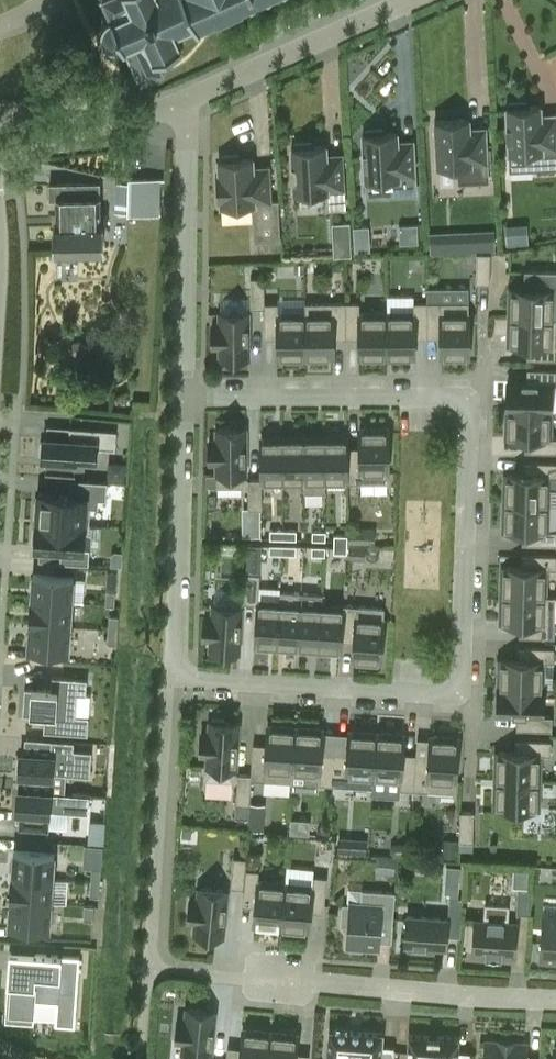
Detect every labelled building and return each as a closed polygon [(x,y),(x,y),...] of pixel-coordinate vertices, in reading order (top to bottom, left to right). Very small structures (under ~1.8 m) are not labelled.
[(102,18),(102,23),(103,29),(106,33),(109,35),(113,37),(117,38),(120,38),(124,37),(140,73),(165,62),(158,46),(183,35),(177,23),(227,0),(107,0),(110,7),(107,10),(104,14),(102,18)] [(541,113),(541,107),(527,108),(527,103),(509,104),(509,108),(507,109),(509,154),(530,153),(531,169),(555,168),(555,112),(541,113)] [(438,167),(459,166),(460,182),(488,180),(487,149),(471,150),(469,120),(435,122),(438,167)] [(398,131),(361,132),(362,155),(364,154),(365,165),(363,165),(363,180),(365,180),(366,197),(417,195),(414,140),(399,140),(398,131)] [(327,156),(327,147),(313,148),(312,143),(295,144),(295,149),(292,149),(295,194),(328,192),(328,209),(345,208),(343,156),(327,156)] [(267,166),(252,167),(252,158),(238,159),(238,155),(220,156),(220,160),(217,160),(218,169),(215,169),(217,203),(220,203),(220,205),(253,203),(255,239),(279,237),(277,201),(269,201),(267,166)] [(160,214),(161,177),(128,176),(128,181),(116,181),(115,211),(127,212),(127,213),(160,214)] [(100,224),(100,196),(100,181),(48,182),(48,199),(56,199),(57,225),(54,225),(54,249),(103,248),(103,224),(100,224)] [(526,219),(506,219),(506,240),(527,240),(526,219)] [(340,254),(354,253),(353,235),(339,236),(340,254)] [(492,235),(426,238),(427,252),(493,250),(492,235)] [(489,282),(490,253),(476,252),(475,282),(489,282)] [(523,289),(509,288),(508,316),(552,317),(555,317),(555,271),(524,270),(523,289)] [(250,307),(263,307),(263,303),(264,277),(250,278),(250,307)] [(468,301),(426,302),(427,331),(440,331),(440,356),(468,356),(468,301)] [(304,303),(304,313),(305,357),(332,357),(332,332),(345,332),(345,302),(304,303)] [(359,357),(386,356),(386,312),(358,313),(358,302),(345,302),(345,332),(358,332),(359,357)] [(413,312),(386,312),(386,356),(414,356),(413,332),(427,331),(426,302),(413,302),(413,312)] [(277,303),(263,303),(263,307),(263,333),(277,333),(277,357),(305,357),(304,313),(277,313),(277,303)] [(219,325),(211,325),(211,345),(219,345),(219,357),(248,357),(247,312),(219,312),(219,325)] [(552,317),(508,316),(508,344),(532,345),(532,358),(555,358),(555,317),(552,317)] [(506,409),(551,410),(552,383),(555,383),(555,369),(532,369),(532,382),(506,381),(506,409)] [(551,410),(506,409),(506,410),(505,436),(530,437),(530,450),(555,451),(555,438),(549,437),(550,411),(551,411),(551,410)] [(115,430),(70,427),(69,440),(43,438),(42,457),(46,457),(45,470),(75,473),(76,455),(95,456),(95,447),(114,448),(115,430)] [(360,454),(347,454),(347,484),(388,484),(388,429),(360,430),(360,454)] [(245,430),(236,430),(217,430),(217,442),(209,442),(209,463),(217,463),(217,488),(243,488),(243,475),(246,475),(245,430)] [(346,484),(347,484),(347,454),(347,438),(325,439),(325,483),(346,483),(346,484)] [(261,483),(262,483),(283,483),(283,439),(261,439),(261,480),(261,483)] [(283,483),(304,483),(304,439),(283,439),(283,483)] [(325,494),(325,483),(325,439),(304,439),(304,483),(304,494),(325,494)] [(529,461),(529,475),(504,474),(503,502),(547,503),(548,487),(555,488),(555,462),(529,461)] [(84,524),(84,525),(89,525),(90,507),(98,507),(98,499),(106,499),(107,481),(70,479),(68,494),(38,492),(37,500),(34,500),(33,516),(36,516),(36,520),(84,524)] [(262,510),(262,483),(261,483),(261,480),(248,480),(248,510),(262,510)] [(547,503),(503,502),(502,529),(527,530),(527,543),(555,544),(555,530),(547,530),(547,503)] [(84,524),(36,520),(35,527),(33,527),(32,542),(34,543),(34,547),(60,549),(59,562),(88,564),(89,548),(83,548),(84,525),(84,524)] [(348,528),(348,542),(372,542),(372,528),(348,528)] [(270,540),(283,540),(283,531),(270,531),(270,540)] [(297,532),(283,531),(283,540),(296,540),(297,532)] [(326,532),(312,532),(312,541),(325,541),(326,532)] [(347,554),(347,544),(334,543),(333,554),(347,554)] [(269,555),(282,555),(283,546),(270,546),(269,555)] [(296,547),(283,546),(282,555),(296,556),(296,547)] [(325,548),(312,547),(312,556),(325,557),(325,548)] [(501,594),(545,595),(545,568),(555,568),(555,560),(555,554),(526,554),(526,567),(501,566),(501,594)] [(30,599),(72,602),(74,576),(32,573),(30,599)] [(244,603),(257,604),(258,601),(260,574),(246,574),(244,603)] [(242,602),(243,585),(217,584),(216,601),(242,602)] [(107,591),(106,604),(114,604),(115,591),(107,591)] [(280,592),(279,602),(276,647),(297,648),(300,604),(301,593),(280,592)] [(555,595),(545,595),(501,594),(500,622),(524,622),(524,636),(554,636),(555,595)] [(30,599),(28,624),(70,627),(72,602),(30,599)] [(255,645),(276,647),(279,602),(258,601),(257,604),(255,645)] [(321,605),(300,604),(297,648),(318,649),(321,605)] [(212,617),(204,617),(202,637),(210,638),(210,650),(238,652),(241,607),(212,605),(212,617)] [(340,651),(341,635),(343,605),(342,605),(342,607),(321,605),(318,649),(340,651)] [(384,608),(343,605),(341,635),(354,636),(352,660),(381,662),(384,608)] [(109,616),(108,629),(117,630),(118,616),(109,616)] [(69,652),(70,627),(28,624),(26,649),(69,652)] [(116,643),(117,630),(108,629),(107,643),(116,643)] [(497,686),(497,687),(542,688),(543,687),(542,687),(543,661),(553,661),(553,647),(524,646),(523,660),(499,659),(498,686),(497,686)] [(51,690),(25,688),(23,715),(45,717),(44,732),(87,735),(89,717),(76,717),(77,695),(86,696),(87,680),(52,677),(51,690)] [(542,715),(542,688),(497,687),(497,714),(522,715),(521,728),(551,729),(552,715),(542,715)] [(233,782),(234,768),(235,768),(238,723),(224,722),(225,719),(212,718),(211,721),(210,721),(209,734),(201,733),(199,754),(207,754),(206,780),(233,782)] [(291,782),(292,772),(295,728),(267,726),(266,751),(252,750),(251,775),(250,780),(291,782)] [(322,730),(295,728),(292,772),(319,774),(319,784),(332,785),(334,755),(321,754),(322,730)] [(347,756),(334,755),(332,785),(373,788),(373,777),(376,733),(349,731),(347,756)] [(400,789),(413,790),(415,760),(402,760),(404,735),(376,733),(373,777),(400,779),(400,789)] [(428,761),(415,760),(413,790),(455,793),(458,738),(430,737),(428,761)] [(496,752),(495,779),(539,781),(539,753),(550,754),(550,740),(521,739),(520,752),(496,752)] [(21,790),(50,792),(51,773),(89,776),(91,751),(73,749),(74,741),(51,740),(50,755),(20,753),(20,757),(17,757),(16,769),(19,769),(19,774),(23,774),(21,790)] [(235,816),(248,817),(250,780),(251,775),(237,774),(235,816)] [(538,808),(539,781),(495,779),(494,807),(538,808)] [(50,792),(21,790),(17,790),(16,811),(20,811),(18,827),(47,830),(49,810),(87,813),(89,795),(50,792)] [(459,841),(472,841),(473,811),(459,811),(459,841)] [(104,821),(91,820),(89,842),(102,843),(104,821)] [(11,875),(53,878),(55,852),(13,850),(11,875)] [(396,874),(397,857),(377,855),(376,873),(396,874)] [(230,887),(243,888),(245,869),(247,869),(248,858),(233,856),(230,887)] [(463,897),(459,897),(460,887),(462,865),(447,864),(446,886),(450,887),(450,897),(448,914),(462,915),(463,897)] [(91,880),(100,881),(101,867),(92,867),(91,880)] [(259,870),(247,869),(245,869),(243,888),(242,898),(255,900),(253,924),(281,927),(285,883),(258,880),(259,870)] [(53,878),(11,875),(9,900),(52,903),(53,878)] [(312,886),(285,883),(281,927),(308,930),(311,905),(324,906),(327,877),(313,875),(312,886)] [(100,881),(91,880),(90,894),(99,894),(100,881)] [(518,887),(518,895),(516,913),(530,914),(532,888),(518,887)] [(227,891),(198,888),(197,900),(189,899),(187,920),(195,921),(194,933),(222,936),(227,891)] [(378,947),(380,922),(393,923),(395,891),(362,889),(361,902),(351,901),(350,905),(343,904),(342,924),(349,925),(347,945),(351,945),(351,949),(362,950),(362,946),(378,947)] [(52,903),(9,900),(8,925),(50,928),(52,903)] [(517,922),(509,922),(510,905),(485,904),(484,920),(475,920),(473,952),(487,953),(487,955),(501,956),(501,954),(514,955),(517,922)] [(85,905),(84,918),(93,919),(93,905),(85,905)] [(543,915),(540,958),(550,959),(550,962),(555,963),(555,916),(543,915)] [(446,947),(448,918),(407,916),(405,944),(408,944),(407,949),(425,950),(425,945),(446,947)] [(7,970),(7,983),(10,983),(8,1013),(34,1015),(35,1000),(56,1001),(54,1024),(75,1025),(79,955),(35,952),(34,971),(7,970)] [(184,1053),(184,1058),(208,1058),(209,1056),(210,1056),(214,1011),(186,1008),(185,1020),(177,1020),(175,1040),(183,1041),(182,1053),(184,1053)] [(226,1058),(265,1058),(268,1031),(242,1028),(240,1053),(227,1052),(226,1058)] [(395,1048),(381,1047),(382,1035),(383,1033),(381,1033),(381,1034),(361,1032),(351,1031),(351,1032),(331,1030),(329,1030),(329,1032),(327,1058),(394,1058),(395,1048)] [(268,1031),(265,1058),(302,1058),(291,1058),(294,1033),(268,1031)] [(471,1053),(456,1052),(457,1040),(458,1040),(458,1038),(456,1038),(456,1039),(439,1038),(439,1037),(427,1036),(427,1037),(410,1036),(410,1035),(408,1035),(408,1037),(409,1037),(407,1058),(470,1058),(471,1053)] [(529,1058),(526,1055),(526,1043),(486,1041),(485,1058),(540,1058),(529,1058)]
